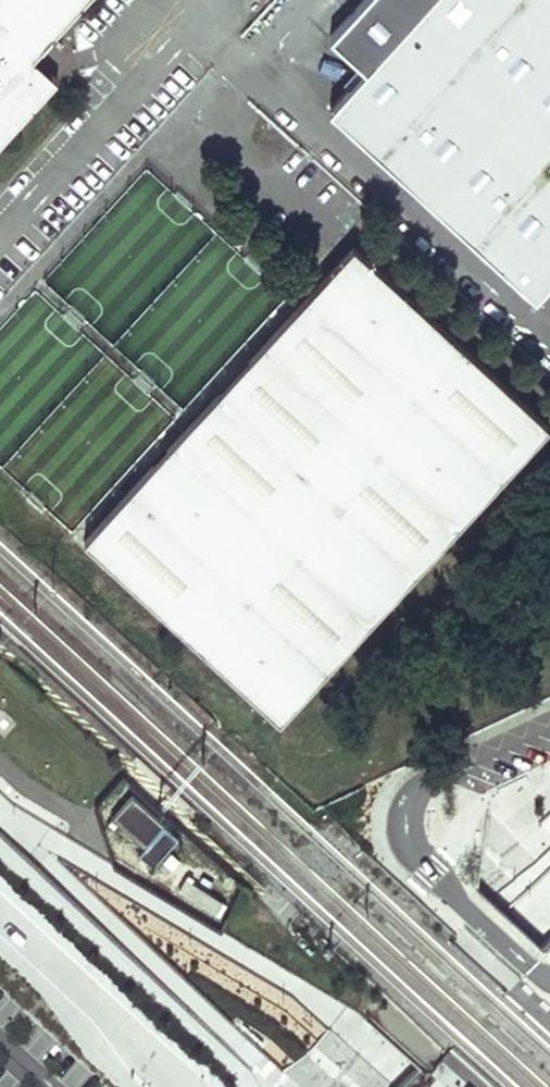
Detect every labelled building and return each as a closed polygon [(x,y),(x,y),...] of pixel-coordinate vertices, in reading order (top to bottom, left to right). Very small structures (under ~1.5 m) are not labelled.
[(57,79),(33,57),(84,0),(0,0),(0,142),(57,79)] [(330,41),(366,75),(332,112),(537,300),(549,286),(549,0),(367,0),(330,41)] [(357,243),(86,536),(281,716),(460,523),(549,426),(549,421),(357,243)] [(144,845),(162,824),(129,796),(112,817),(144,845)] [(178,837),(164,825),(139,853),(153,865),(178,837)]
